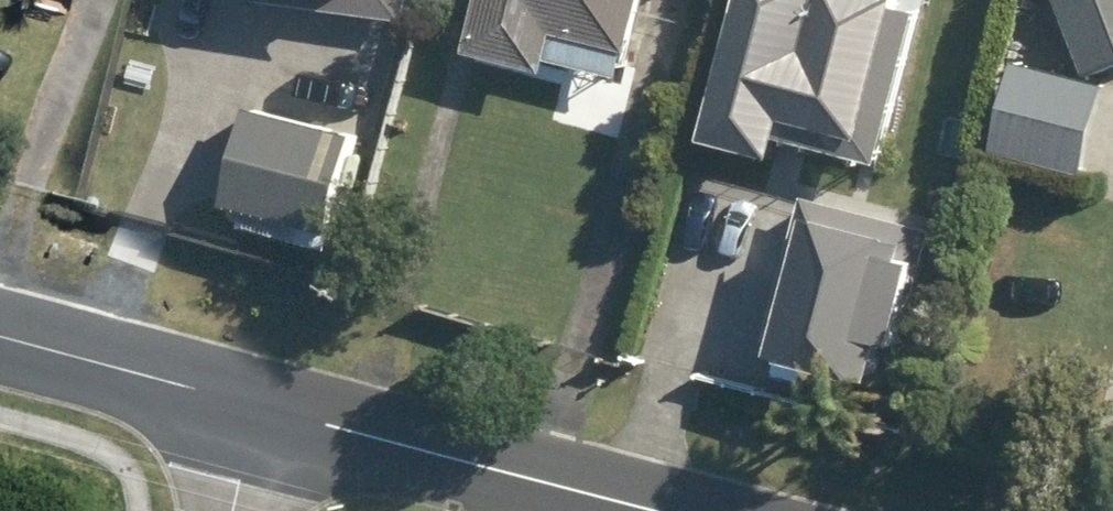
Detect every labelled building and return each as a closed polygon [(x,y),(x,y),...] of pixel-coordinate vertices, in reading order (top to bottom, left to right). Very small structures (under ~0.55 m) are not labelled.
[(31,8),(52,14),(56,0),(34,0),(31,8)] [(263,1),(413,21),(418,0),(263,0),(263,1)] [(482,52),(559,72),(562,59),(631,77),(638,49),(645,51),(658,0),(495,0),(482,52)] [(714,141),(784,160),(790,139),(888,165),(928,13),(906,7),(908,0),(751,0),(714,141)] [(1098,77),(1112,71),(1112,0),(1066,0),(1098,77)] [(1022,63),(1000,151),(1091,173),(1112,86),(1022,63)] [(254,109),(228,208),(335,235),(360,136),(254,109)] [(938,230),(812,197),(773,344),(784,346),(781,356),(796,360),(796,363),(865,381),(866,378),(883,383),(893,344),(906,347),(926,264),(930,265),(938,230)]
